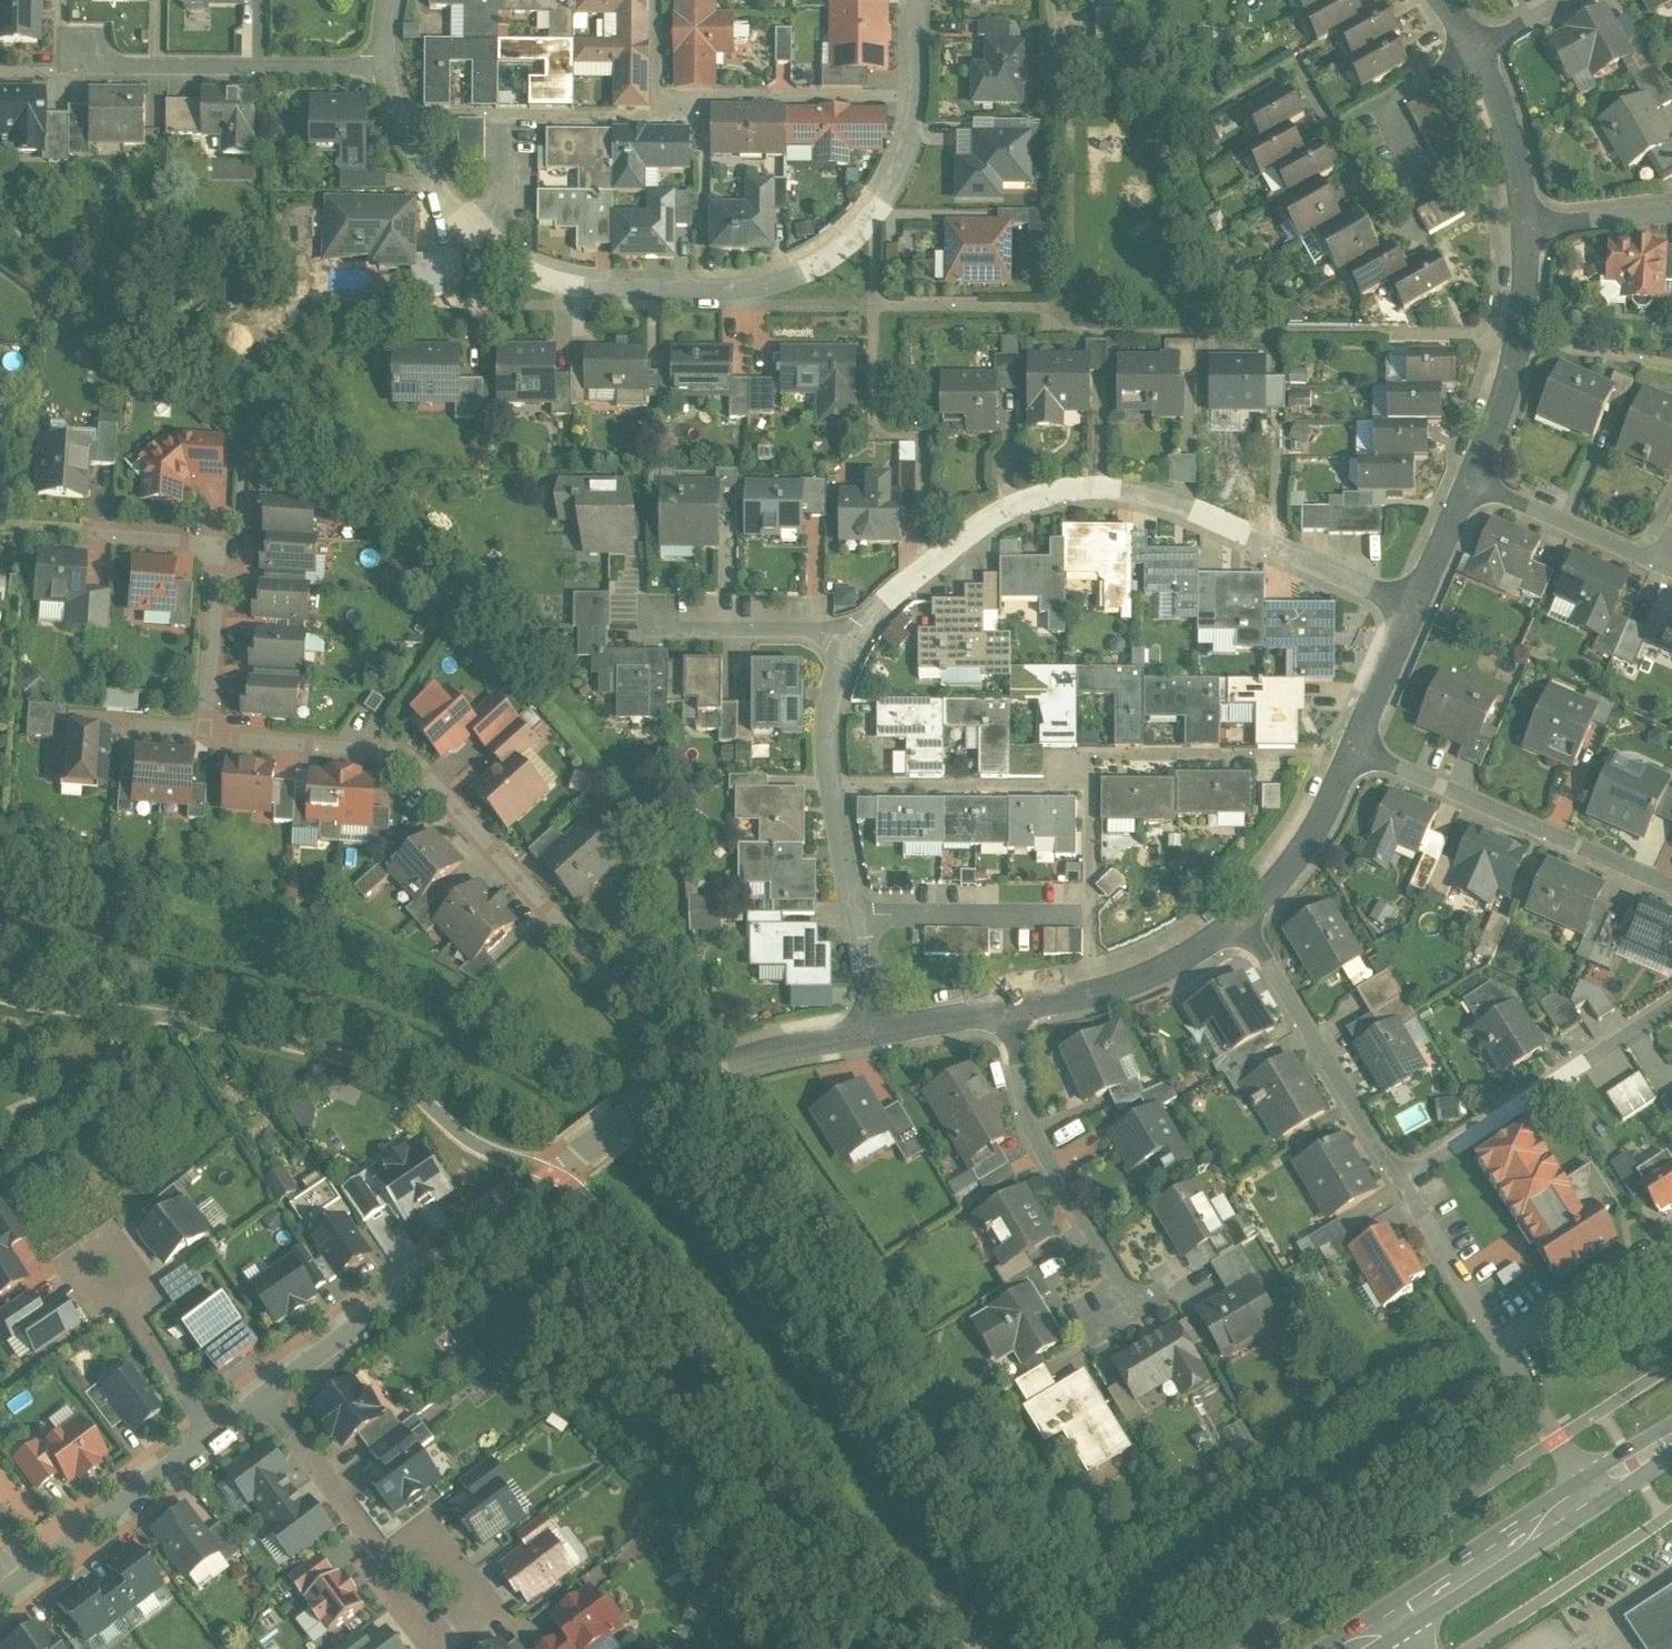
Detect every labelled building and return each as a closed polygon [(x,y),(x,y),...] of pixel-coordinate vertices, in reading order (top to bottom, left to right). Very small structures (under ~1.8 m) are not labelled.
[(37,43),(37,0),(0,0),(0,43),(37,43)] [(431,9),(469,9),(469,20),(466,20),(466,42),(499,43),(500,0),(431,0),(431,9)] [(511,15),(552,15),(552,43),(575,43),(574,16),(574,0),(511,0),(511,15)] [(574,16),(616,16),(626,0),(574,0),(574,16)] [(616,16),(615,44),(651,44),(651,0),(626,0),(616,16)] [(678,17),(715,17),(715,0),(678,0),(678,17)] [(1305,15),(1332,0),(1296,0),(1305,15)] [(1303,16),(1318,43),(1338,32),(1365,17),(1364,17),(1355,0),(1332,0),(1305,15),(1303,16)] [(1651,11),(1670,0),(1645,0),(1651,11)] [(1384,6),(1364,17),(1365,17),(1338,32),(1353,59),(1394,37),(1399,33),(1384,6)] [(885,7),(834,7),(834,68),(842,68),(842,70),(863,70),(886,70),(885,7)] [(1125,11),(1097,11),(1097,26),(1125,26),(1125,11)] [(1605,11),(1570,30),(1571,32),(1551,43),(1571,78),(1590,67),(1595,76),(1629,57),(1630,56),(1624,44),(1605,11)] [(678,17),(677,17),(677,54),(678,54),(678,88),(715,88),(715,44),(733,44),(733,25),(732,17),(715,17),(678,17)] [(1011,24),(979,23),(979,38),(1010,38),(1011,24)] [(749,25),(733,25),(733,44),(745,44),(749,40),(749,25)] [(1125,26),(1097,26),(1097,41),(1125,41),(1125,26)] [(792,31),(777,31),(777,65),(792,65),(792,31)] [(1638,36),(1624,44),(1630,56),(1629,57),(1640,76),(1656,67),(1638,36)] [(1394,37),(1353,59),(1368,87),(1409,65),(1394,37)] [(466,42),(426,42),(426,109),(451,109),(452,65),(474,65),(474,109),(499,109),(499,63),(499,43),(466,42)] [(552,43),(499,43),(499,63),(550,63),(550,89),(531,89),(530,109),(575,110),(575,66),(575,43),(552,43)] [(615,44),(575,43),(575,66),(615,66),(615,80),(619,80),(618,110),(650,110),(651,44),(615,44)] [(1024,46),(988,45),(988,78),(975,78),(974,104),(1023,104),(1024,46)] [(1656,67),(1640,76),(1633,80),(1644,99),(1653,114),(1671,104),(1671,96),(1656,67)] [(842,70),(842,68),(834,68),(823,68),(823,89),(863,89),(863,70),(842,70)] [(1289,89),(1246,114),(1261,141),(1289,126),(1305,117),(1289,89)] [(0,93),(0,137),(20,137),(20,154),(43,154),(43,93),(0,93)] [(126,94),(125,96),(88,95),(88,109),(88,145),(146,145),(145,94),(126,94)] [(254,95),(203,94),(203,103),(203,136),(203,137),(225,137),(225,157),(253,157),(253,137),(255,137),(254,95)] [(1429,96),(1407,108),(1414,119),(1436,107),(1429,96)] [(1644,99),(1608,119),(1616,132),(1610,136),(1628,168),(1649,156),(1670,144),(1669,143),(1653,114),(1644,99)] [(203,103),(168,103),(168,136),(203,136),(203,103)] [(365,106),(331,106),(331,103),(314,103),(314,154),(365,154),(365,106)] [(1436,107),(1414,119),(1420,131),(1442,118),(1436,107)] [(88,109),(68,109),(68,117),(68,145),(88,145),(88,109)] [(788,111),(712,111),(712,154),(767,155),(767,148),(788,148),(788,113),(788,111)] [(848,111),(823,111),(823,113),(788,113),(788,148),(788,150),(823,150),(823,165),(848,165),(848,150),(881,151),(881,140),(885,140),(885,114),(848,114),(848,111)] [(68,117),(49,117),(49,164),(68,164),(68,145),(68,117)] [(1442,118),(1420,131),(1427,142),(1449,130),(1442,118)] [(486,121),(459,121),(459,135),(486,135),(486,121)] [(1029,123),(996,123),(996,137),(1029,138),(1029,123)] [(1261,141),(1246,150),(1261,177),(1274,170),(1304,153),(1289,126),(1261,141)] [(1449,130),(1427,142),(1433,154),(1456,141),(1449,130)] [(613,133),(588,133),(588,132),(548,132),(548,172),(585,172),(585,194),(614,194),(614,132),(613,133)] [(690,133),(614,132),(614,194),(639,194),(640,169),(690,170),(690,133)] [(486,135),(459,135),(459,148),(486,149),(486,135)] [(996,137),(977,137),(977,164),(961,164),(960,198),(1000,199),(1000,178),(1029,179),(1029,138),(996,137)] [(1456,141),(1433,154),(1440,165),(1462,153),(1456,141)] [(1649,156),(1663,181),(1671,176),(1671,141),(1669,143),(1670,144),(1649,156)] [(1304,153),(1274,170),(1289,197),(1320,180),(1335,171),(1320,144),(1304,153)] [(486,149),(459,148),(459,161),(486,162),(486,149)] [(1462,153),(1440,165),(1446,177),(1469,164),(1462,153)] [(231,178),(252,175),(251,164),(229,167),(231,178)] [(387,174),(351,174),(351,193),(387,193),(387,174)] [(1289,197),(1278,204),(1301,244),(1342,221),(1320,180),(1289,197)] [(773,182),(749,182),(749,210),(712,210),(712,250),(746,250),(746,245),(773,245),(773,212),(773,182)] [(787,182),(773,182),(773,212),(787,212),(787,182)] [(585,194),(539,194),(539,224),(557,225),(557,231),(578,232),(578,252),(585,252),(585,254),(597,254),(597,247),(614,248),(614,219),(614,194),(585,194)] [(675,195),(652,194),(651,220),(614,219),(614,248),(614,256),(675,257),(675,227),(675,195)] [(692,195),(675,195),(675,227),(692,227),(692,195)] [(413,205),(332,205),(332,228),(336,228),(336,250),(380,251),(380,268),(413,268),(414,268),(415,258),(415,249),(412,249),(413,205)] [(1442,228),(1429,206),(1418,212),(1430,235),(1442,228)] [(1031,212),(999,212),(999,226),(1011,226),(1011,227),(1031,227),(1031,212)] [(1381,253),(1358,212),(1342,221),(1301,244),(1301,245),(1303,244),(1316,236),(1317,237),(1323,234),(1335,255),(1329,258),(1339,276),(1381,253)] [(999,226),(947,226),(947,256),(958,256),(958,284),(1011,284),(1011,227),(1011,226),(999,226)] [(902,229),(902,247),(888,247),(887,268),(906,268),(906,248),(931,248),(931,229),(902,229)] [(1335,255),(1323,234),(1317,237),(1316,236),(1303,244),(1315,266),(1329,258),(1335,255)] [(1381,253),(1339,276),(1339,277),(1347,273),(1362,299),(1389,284),(1408,273),(1393,246),(1381,253)] [(1664,249),(1611,246),(1609,281),(1619,282),(1626,290),(1625,300),(1634,301),(1634,305),(1639,311),(1647,311),(1652,306),(1652,302),(1661,302),(1662,283),(1664,249)] [(1664,248),(1664,249),(1662,283),(1671,284),(1671,248),(1664,248)] [(1408,273),(1389,284),(1405,311),(1452,284),(1437,257),(1408,273)] [(444,258),(415,258),(414,268),(413,268),(413,297),(444,297),(444,258)] [(1108,343),(1086,343),(1086,361),(1088,361),(1088,374),(1108,374),(1108,343)] [(1197,343),(1165,343),(1165,361),(1178,361),(1178,376),(1197,376),(1197,343)] [(460,352),(397,351),(396,403),(457,405),(459,405),(460,382),(460,352)] [(555,352),(502,352),(501,404),(503,404),(503,398),(519,398),(519,404),(553,404),(555,404),(555,377),(555,352)] [(649,353),(586,352),(586,371),(586,392),(590,392),(618,392),(618,409),(648,410),(649,353)] [(732,353),(676,353),(675,397),(731,397),(732,397),(732,382),(732,353)] [(855,353),(785,353),(785,395),(827,395),(827,427),(855,427),(855,353)] [(1455,353),(1408,353),(1407,389),(1442,389),(1455,389),(1455,353)] [(1019,357),(1002,357),(1002,392),(1019,392),(1019,357)] [(1086,361),(1032,361),(1032,427),(1058,427),(1058,412),(1059,409),(1061,409),(1086,409),(1086,415),(1087,415),(1088,374),(1088,361),(1086,361)] [(1165,361),(1120,361),(1120,416),(1123,416),(1123,407),(1156,407),(1156,419),(1183,419),(1183,390),(1178,390),(1178,376),(1178,361),(1165,361)] [(1266,362),(1212,361),(1211,411),(1265,411),(1266,380),(1266,362)] [(1609,389),(1559,368),(1539,414),(1594,438),(1608,406),(1614,391),(1609,389)] [(586,371),(573,371),(573,378),(573,407),(590,406),(590,392),(586,392),(586,371)] [(1633,383),(1614,375),(1609,389),(1614,391),(1608,406),(1621,412),(1633,383)] [(573,378),(555,377),(555,404),(553,404),(553,417),(573,417),(573,407),(573,378)] [(996,378),(945,378),(944,425),(970,426),(970,434),(995,434),(996,378)] [(1285,379),(1266,380),(1265,411),(1285,411),(1285,379)] [(484,382),(460,382),(459,405),(457,405),(457,422),(484,422),(484,382)] [(750,382),(732,382),(732,397),(731,397),(731,420),(750,420),(750,415),(750,382)] [(775,382),(750,382),(750,415),(775,415),(775,382)] [(1407,389),(1389,389),(1388,424),(1428,425),(1442,425),(1442,389),(1407,389)] [(1289,392),(1290,409),(1310,408),(1310,391),(1289,392)] [(1644,393),(1619,450),(1621,450),(1624,443),(1648,453),(1643,465),(1647,466),(1649,462),(1670,472),(1671,468),(1671,405),(1644,393)] [(1388,424),(1375,424),(1375,460),(1415,460),(1428,460),(1428,425),(1388,424)] [(118,427),(98,426),(97,446),(95,466),(116,467),(118,427)] [(178,439),(165,451),(162,448),(158,448),(148,457),(148,461),(156,471),(146,479),(145,502),(180,504),(182,483),(190,475),(203,476),(205,441),(178,439)] [(225,442),(205,441),(203,476),(222,477),(225,442)] [(97,446),(47,443),(45,469),(40,468),(39,496),(83,499),(85,465),(95,466),(97,446)] [(273,468),(259,457),(252,468),(252,472),(269,474),(273,468)] [(1196,460),(1170,460),(1170,481),(1196,481),(1196,460)] [(1375,460),(1359,460),(1359,495),(1372,495),(1415,495),(1415,460),(1375,460)] [(917,465),(901,464),(901,493),(902,493),(902,509),(917,509),(917,465)] [(738,472),(718,472),(718,486),(719,486),(719,515),(738,516),(738,472)] [(828,483),(801,482),(801,489),(803,489),(802,518),(827,519),(828,483)] [(627,485),(572,485),(572,502),(575,502),(575,505),(581,505),(580,517),(581,519),(586,549),(602,548),(602,553),(626,553),(626,533),(624,533),(628,519),(633,519),(635,519),(627,485)] [(718,486),(664,486),(663,548),(719,548),(719,515),(719,486),(718,486)] [(801,489),(752,489),(752,518),(765,518),(764,536),(802,536),(802,518),(803,489),(801,489)] [(901,493),(841,492),(841,535),(870,535),(870,545),(901,545),(902,509),(902,493),(901,493)] [(310,505),(263,502),(261,521),(267,522),(266,537),(270,538),(314,540),(315,523),(309,522),(310,505)] [(1342,508),(1329,508),(1328,535),(1342,535),(1342,508)] [(1355,509),(1342,508),(1342,535),(1355,535),(1355,509)] [(1369,509),(1355,509),(1355,535),(1368,535),(1369,509)] [(1382,509),(1369,509),(1368,535),(1382,535),(1382,509)] [(1541,542),(1493,522),(1470,577),(1489,585),(1496,569),(1524,581),(1541,542)] [(1131,534),(1100,534),(1100,530),(1066,530),(1066,542),(1066,575),(1099,575),(1102,581),(1107,584),(1107,611),(1123,611),(1123,622),(1132,622),(1132,568),(1133,536),(1133,530),(1131,530),(1131,534)] [(1148,536),(1133,536),(1132,568),(1146,568),(1148,568),(1148,553),(1148,536)] [(318,541),(270,538),(269,553),(264,553),(263,572),(311,576),(312,558),(317,559),(318,541)] [(1052,561),(1041,561),(1039,564),(1025,564),(1023,561),(1001,561),(1001,576),(1001,614),(1002,615),(1002,594),(1041,594),(1041,615),(1065,616),(1066,575),(1066,542),(1052,542),(1052,561)] [(1199,556),(1175,555),(1175,553),(1148,553),(1148,568),(1146,568),(1146,597),(1176,597),(1176,621),(1198,622),(1199,578),(1199,556)] [(83,559),(39,556),(37,583),(35,585),(34,596),(40,603),(53,604),(58,600),(69,600),(81,601),(81,594),(83,559)] [(1627,579),(1575,557),(1557,597),(1587,610),(1580,627),(1600,635),(1601,636),(1611,614),(1627,579)] [(176,565),(133,562),(130,605),(145,606),(151,612),(171,613),(173,614),(175,583),(176,565)] [(1554,573),(1536,565),(1523,593),(1542,601),(1554,573)] [(305,575),(267,573),(266,586),(304,588),(305,575)] [(1001,576),(985,577),(985,588),(985,615),(1001,614),(1001,576)] [(1265,578),(1199,578),(1198,622),(1198,632),(1237,633),(1237,649),(1265,649),(1265,606),(1265,578)] [(22,579),(10,579),(9,596),(21,597),(22,579)] [(194,584),(175,583),(173,614),(171,613),(171,627),(191,629),(194,584)] [(266,586),(263,586),(262,601),(256,601),(255,620),(290,623),(303,624),(303,622),(304,606),(309,607),(311,589),(304,588),(266,586)] [(985,588),(966,588),(966,605),(966,619),(985,619),(985,615),(985,588)] [(110,596),(81,594),(81,601),(69,600),(67,629),(107,632),(110,596)] [(610,595),(575,595),(574,629),(582,629),(608,629),(610,629),(610,595)] [(1666,599),(1667,597),(1665,596),(1649,630),(1645,640),(1671,651),(1671,601),(1666,599)] [(966,605),(935,604),(935,619),(938,619),(938,634),(921,634),(921,658),(942,658),(942,675),(948,675),(948,672),(990,672),(990,678),(1011,678),(1011,670),(1011,637),(985,637),(985,619),(966,619),(966,605)] [(1286,606),(1265,606),(1265,649),(1265,653),(1284,653),(1284,648),(1282,647),(1282,627),(1286,627),(1286,606)] [(1335,606),(1286,606),(1286,627),(1282,627),(1282,647),(1284,648),(1302,647),(1302,682),(1335,682),(1335,681),(1333,681),(1334,635),(1335,635),(1335,606)] [(898,612),(885,641),(901,648),(915,619),(898,612)] [(1629,621),(1611,614),(1601,636),(1600,635),(1594,650),(1613,658),(1629,621)] [(1649,630),(1629,621),(1613,658),(1615,659),(1633,667),(1645,640),(1649,630)] [(303,624),(290,623),(289,636),(305,637),(306,622),(303,622),(303,624)] [(608,629),(582,629),(582,656),(595,657),(595,655),(607,655),(608,629)] [(289,636),(260,634),(258,649),(253,649),(251,668),(258,669),(299,672),(300,655),(306,655),(307,637),(305,637),(289,636)] [(607,655),(595,655),(595,657),(595,674),(602,674),(602,695),(620,695),(620,718),(668,718),(669,705),(669,664),(669,655),(607,655)] [(723,664),(669,664),(669,705),(700,705),(699,728),(697,728),(697,732),(720,732),(723,732),(723,705),(723,664)] [(804,666),(754,666),(753,705),(753,725),(754,725),(781,725),(781,736),(804,736),(804,666)] [(299,672),(258,669),(257,682),(298,685),(299,672)] [(1078,670),(1011,670),(1011,678),(1011,696),(1050,696),(1051,730),(1041,730),(1041,748),(1078,748),(1078,697),(1078,670)] [(1145,671),(1078,670),(1078,697),(1116,697),(1116,748),(1144,748),(1145,715),(1145,682),(1145,671)] [(1497,700),(1442,676),(1420,725),(1464,745),(1475,750),(1481,737),(1497,700)] [(257,682),(252,682),(251,697),(245,697),(244,716),(272,718),(272,721),(286,722),(287,719),(292,719),(293,702),(298,703),(299,685),(298,685),(257,682)] [(1220,682),(1145,682),(1145,715),(1191,715),(1191,748),(1220,749),(1220,682)] [(1302,682),(1237,682),(1237,705),(1259,705),(1259,749),(1295,749),(1295,704),(1302,704),(1302,682)] [(136,711),(136,693),(102,693),(101,711),(136,711)] [(447,693),(433,706),(432,711),(415,727),(443,757),(451,750),(456,750),(474,733),(479,729),(472,721),(447,693)] [(1617,706),(1588,694),(1582,706),(1598,712),(1592,725),(1606,731),(1617,706)] [(372,698),(366,708),(373,713),(379,702),(372,698)] [(1565,706),(1546,698),(1528,738),(1548,746),(1545,753),(1575,766),(1592,725),(1598,712),(1582,706),(1568,700),(1565,706)] [(518,723),(496,699),(472,721),(479,729),(474,733),(489,750),(518,723)] [(945,703),(878,703),(878,739),(911,739),(911,778),(944,778),(945,729),(945,703)] [(1011,703),(945,703),(945,729),(982,729),(982,779),(1011,779),(1011,703)] [(736,743),(737,705),(723,705),(723,732),(720,732),(720,742),(736,743)] [(753,705),(737,705),(736,743),(755,742),(754,725),(753,725),(753,705)] [(68,709),(29,706),(26,739),(57,741),(58,729),(67,730),(68,709)] [(518,723),(489,750),(505,767),(514,759),(517,762),(537,744),(518,723)] [(67,730),(58,729),(57,741),(56,765),(63,765),(61,785),(103,788),(105,769),(107,766),(108,754),(106,751),(107,732),(67,730)] [(1481,737),(1475,750),(1464,745),(1458,759),(1481,769),(1493,742),(1481,737)] [(162,803),(165,753),(136,752),(134,783),(133,801),(135,802),(162,803)] [(165,753),(162,803),(190,805),(192,805),(193,787),(195,755),(165,753)] [(505,767),(476,793),(508,828),(545,793),(517,762),(514,759),(505,767)] [(275,769),(229,766),(226,809),(256,811),(256,806),(276,808),(280,791),(281,784),(274,783),(275,769)] [(1640,788),(1608,774),(1590,815),(1622,829),(1623,827),(1643,836),(1642,838),(1644,839),(1653,817),(1669,782),(1646,772),(1640,788)] [(336,776),(314,774),(312,800),(310,824),(312,825),(322,825),(341,827),(345,774),(336,773),(336,776)] [(360,777),(359,779),(354,778),(354,775),(345,774),(341,827),(342,827),(371,829),(372,829),(374,809),(376,778),(360,777)] [(1251,776),(1177,775),(1177,782),(1177,816),(1251,816),(1251,776)] [(768,778),(730,778),(730,791),(738,792),(738,791),(768,791),(768,778)] [(134,783),(119,782),(117,815),(134,816),(135,802),(133,801),(134,783)] [(1177,782),(1103,782),(1103,823),(1177,823),(1177,816),(1177,782)] [(1653,817),(1671,825),(1671,783),(1669,782),(1653,817)] [(298,785),(281,784),(280,791),(276,808),(275,824),(295,825),(297,799),(298,785)] [(193,787),(192,805),(190,805),(189,820),(206,821),(208,788),(193,787)] [(1278,787),(1261,787),(1261,810),(1278,810),(1278,787)] [(768,791),(738,791),(738,792),(738,822),(739,822),(739,815),(762,815),(762,847),(800,847),(805,847),(805,791),(768,791)] [(1413,804),(1391,795),(1374,835),(1363,861),(1387,872),(1387,871),(1382,868),(1395,839),(1420,849),(1418,854),(1419,854),(1437,814),(1435,814),(1435,815),(1412,805),(1413,804)] [(312,800),(297,799),(295,825),(294,835),(304,835),(311,829),(312,825),(310,824),(312,800)] [(1077,801),(1011,801),(1011,802),(1010,848),(1010,852),(1036,853),(1036,836),(1057,836),(1056,859),(1077,859),(1077,801)] [(911,847),(911,802),(878,802),(878,847),(879,847),(879,842),(905,842),(905,847),(911,847)] [(911,802),(911,847),(916,847),(916,842),(942,842),(942,847),(944,847),(944,802),(911,802)] [(977,802),(944,802),(944,847),(945,847),(945,842),(971,842),(971,847),(977,847),(977,802)] [(1011,802),(977,802),(977,847),(982,847),(983,842),(1009,842),(1009,848),(1010,848),(1011,802)] [(391,811),(374,809),(372,829),(371,829),(370,837),(375,843),(389,844),(391,811)] [(341,827),(322,825),(321,839),(324,843),(341,844),(342,827),(341,827)] [(568,843),(544,865),(545,866),(560,882),(559,884),(566,892),(569,892),(576,899),(582,900),(590,892),(590,886),(606,872),(607,864),(596,853),(597,842),(584,828),(568,843)] [(555,829),(530,852),(544,867),(545,866),(544,865),(568,843),(555,829)] [(1525,853),(1474,831),(1459,866),(1450,888),(1451,889),(1489,905),(1497,888),(1508,893),(1525,853)] [(434,836),(392,873),(418,901),(419,902),(429,893),(460,865),(434,836)] [(762,847),(742,847),(742,869),(746,869),(746,885),(774,885),(774,902),(815,902),(815,866),(799,867),(800,847),(762,847)] [(1425,855),(1411,888),(1425,894),(1427,890),(1439,862),(1425,855)] [(1439,862),(1427,890),(1447,899),(1451,889),(1450,888),(1459,866),(1441,858),(1439,862)] [(1603,887),(1550,864),(1530,911),(1568,928),(1571,919),(1585,926),(1597,900),(1603,887)] [(378,868),(356,889),(366,900),(389,879),(378,868)] [(1097,886),(1109,899),(1124,884),(1112,871),(1097,886)] [(1083,876),(911,875),(911,898),(1083,899),(1083,876)] [(448,914),(438,923),(439,924),(473,961),(474,962),(485,953),(515,925),(502,910),(507,906),(497,895),(493,900),(479,886),(448,914)] [(429,893),(419,902),(418,901),(407,912),(417,923),(438,904),(429,893)] [(690,932),(722,930),(720,895),(688,897),(690,932)] [(1613,907),(1597,900),(1585,926),(1590,927),(1583,942),(1596,948),(1610,915),(1613,907)] [(815,902),(774,902),(774,916),(784,916),(815,916),(815,902)] [(1638,903),(1629,923),(1619,948),(1620,949),(1671,970),(1671,917),(1638,903)] [(438,904),(417,923),(428,935),(439,924),(438,923),(448,914),(438,904)] [(1329,907),(1289,931),(1301,952),(1303,951),(1308,960),(1305,962),(1318,983),(1344,968),(1341,963),(1355,954),(1358,959),(1360,958),(1329,907)] [(1510,922),(1494,914),(1476,955),(1492,962),(1510,922)] [(1629,923),(1610,915),(1596,948),(1616,957),(1620,949),(1619,948),(1629,923)] [(774,916),(749,916),(749,942),(759,942),(759,930),(784,930),(784,916),(774,916)] [(784,930),(759,930),(759,942),(759,967),(790,967),(790,988),(830,988),(831,951),(816,951),(815,930),(784,930)] [(939,930),(926,930),(926,956),(938,956),(939,930)] [(952,930),(939,930),(938,956),(951,956),(952,930)] [(965,930),(952,930),(951,956),(964,956),(965,930)] [(977,930),(965,930),(964,956),(977,956),(977,930)] [(990,930),(977,930),(977,956),(990,956),(990,930)] [(1058,931),(1045,931),(1045,957),(1057,957),(1058,931)] [(1070,931),(1058,931),(1057,957),(1070,957),(1070,931)] [(1083,931),(1070,931),(1070,957),(1083,957),(1083,931)] [(485,953),(474,962),(473,961),(460,973),(483,986),(500,970),(485,953)] [(1389,971),(1357,991),(1371,1016),(1404,996),(1389,971)] [(1241,978),(1188,1010),(1200,1031),(1215,1022),(1234,1052),(1235,1053),(1266,1034),(1274,1029),(1258,1003),(1257,1004),(1241,978)] [(1516,994),(1491,984),(1464,1002),(1480,1028),(1477,1030),(1505,1073),(1542,1049),(1515,1007),(1522,1003),(1516,994)] [(1404,996),(1371,1016),(1381,1032),(1396,1024),(1400,1030),(1418,1020),(1404,996)] [(1571,1004),(1554,996),(1540,1005),(1561,1037),(1583,1022),(1571,1004)] [(1400,1030),(1396,1024),(1381,1032),(1357,1047),(1385,1095),(1425,1071),(1400,1030)] [(1102,1034),(1063,1052),(1086,1103),(1109,1093),(1125,1086),(1125,1085),(1115,1062),(1132,1055),(1120,1027),(1103,1035),(1102,1034)] [(1266,1034),(1235,1053),(1234,1052),(1225,1057),(1233,1070),(1233,1071),(1263,1053),(1274,1046),(1266,1034)] [(1263,1053),(1233,1071),(1233,1070),(1224,1075),(1236,1094),(1243,1090),(1243,1089),(1273,1070),(1263,1053)] [(1325,1113),(1292,1059),(1273,1070),(1243,1089),(1243,1090),(1256,1110),(1267,1103),(1286,1135),(1281,1138),(1281,1140),(1325,1113)] [(973,1067),(926,1096),(956,1146),(964,1142),(975,1160),(997,1146),(1004,1142),(995,1127),(999,1113),(987,1110),(989,1100),(987,1096),(990,1095),(973,1067)] [(1622,1119),(1657,1097),(1641,1072),(1606,1093),(1622,1119)] [(1137,1079),(1125,1085),(1125,1086),(1109,1093),(1116,1107),(1139,1097),(1144,1095),(1137,1079)] [(1144,1095),(1139,1097),(1150,1114),(1158,1109),(1159,1111),(1178,1100),(1169,1084),(1144,1095)] [(862,1086),(816,1113),(837,1147),(841,1145),(850,1158),(891,1133),(862,1086)] [(1455,1097),(1435,1102),(1440,1123),(1460,1117),(1455,1097)] [(911,1128),(893,1140),(907,1164),(928,1152),(899,1105),(898,1106),(911,1128)] [(1150,1114),(1112,1137),(1133,1171),(1156,1157),(1166,1174),(1176,1169),(1175,1168),(1188,1160),(1159,1111),(1158,1109),(1150,1114)] [(1571,1195),(1527,1127),(1478,1160),(1521,1227),(1523,1225),(1535,1244),(1533,1245),(1557,1281),(1618,1242),(1594,1206),(1581,1215),(1569,1196),(1571,1195)] [(1341,1137),(1297,1164),(1330,1221),(1375,1194),(1341,1137)] [(997,1146),(975,1160),(979,1168),(972,1173),(979,1185),(980,1185),(1009,1167),(997,1146)] [(405,1154),(388,1165),(391,1170),(378,1179),(378,1180),(374,1182),(373,1183),(389,1208),(399,1221),(448,1188),(422,1150),(408,1159),(405,1154)] [(1638,1174),(1645,1185),(1641,1188),(1643,1191),(1644,1192),(1657,1212),(1658,1211),(1660,1214),(1671,1207),(1669,1204),(1671,1202),(1671,1162),(1668,1155),(1638,1174)] [(1009,1167),(980,1185),(987,1196),(1016,1178),(1009,1167)] [(1635,1169),(1622,1178),(1634,1197),(1643,1191),(1641,1188),(1645,1185),(1638,1174),(1635,1169)] [(299,1193),(284,1170),(264,1183),(279,1206),(299,1193)] [(368,1173),(342,1191),(365,1224),(389,1208),(373,1183),(374,1182),(368,1173)] [(351,1216),(329,1182),(291,1207),(326,1259),(339,1278),(371,1256),(346,1220),(351,1216)] [(1196,1187),(1156,1210),(1168,1231),(1170,1230),(1186,1256),(1184,1257),(1185,1259),(1210,1243),(1225,1235),(1221,1228),(1196,1187)] [(175,1188),(144,1213),(155,1227),(186,1202),(175,1188)] [(1024,1190),(976,1218),(1005,1266),(1006,1268),(1027,1255),(1053,1240),(1024,1190)] [(155,1227),(143,1236),(166,1264),(187,1247),(189,1249),(205,1236),(194,1222),(199,1218),(186,1202),(155,1227)] [(4,1205),(0,1208),(0,1240),(7,1251),(26,1239),(4,1205)] [(1235,1220),(1221,1228),(1225,1235),(1210,1243),(1220,1261),(1242,1248),(1249,1244),(1235,1220)] [(1339,1221),(1309,1240),(1318,1255),(1330,1247),(1348,1236),(1339,1221)] [(1348,1236),(1330,1247),(1341,1265),(1353,1258),(1349,1251),(1369,1239),(1362,1228),(1348,1236)] [(1369,1239),(1349,1251),(1353,1258),(1370,1286),(1377,1282),(1392,1306),(1413,1292),(1409,1286),(1425,1276),(1406,1244),(1399,1248),(1387,1228),(1369,1239)] [(23,1281),(15,1267),(15,1264),(7,1251),(0,1240),(0,1296),(23,1281)] [(1220,1261),(1211,1266),(1224,1289),(1255,1271),(1242,1248),(1220,1261)] [(316,1265),(306,1249),(290,1260),(291,1263),(293,1262),(313,1293),(328,1283),(316,1265)] [(1027,1255),(1006,1268),(1005,1266),(995,1272),(1005,1289),(1010,1286),(1036,1270),(1027,1255)] [(339,1278),(326,1259),(316,1265),(328,1283),(329,1285),(339,1278)] [(291,1263),(253,1288),(277,1324),(316,1298),(313,1293),(293,1262),(291,1263)] [(191,1265),(161,1285),(174,1305),(204,1285),(191,1265)] [(1036,1270),(1010,1286),(1018,1299),(1031,1290),(1039,1303),(1051,1295),(1036,1270)] [(1253,1286),(1201,1316),(1226,1359),(1277,1328),(1253,1286)] [(1018,1299),(1010,1303),(1012,1306),(980,1326),(999,1358),(1013,1349),(1023,1366),(1062,1342),(1039,1303),(1031,1290),(1018,1299)] [(0,1314),(0,1321),(8,1334),(17,1328),(16,1327),(39,1311),(28,1295),(0,1314)] [(39,1311),(16,1327),(17,1328),(35,1355),(76,1327),(57,1299),(39,1311)] [(243,1324),(225,1300),(185,1330),(220,1376),(259,1346),(246,1328),(246,1329),(243,1325),(243,1324)] [(1176,1329),(1115,1365),(1126,1383),(1137,1401),(1138,1401),(1167,1383),(1164,1378),(1174,1371),(1188,1394),(1208,1382),(1176,1329)] [(1044,1369),(1016,1386),(1031,1411),(1059,1393),(1044,1369)] [(161,1412),(131,1371),(104,1392),(103,1393),(110,1402),(133,1433),(161,1412)] [(1059,1393),(1031,1411),(1047,1438),(1053,1435),(1055,1438),(1062,1433),(1060,1431),(1065,1428),(1092,1472),(1127,1450),(1084,1379),(1059,1393)] [(352,1382),(316,1409),(322,1417),(318,1420),(333,1440),(337,1437),(345,1447),(359,1437),(381,1420),(380,1419),(375,1412),(379,1409),(367,1394),(363,1397),(352,1382)] [(1137,1401),(1126,1383),(1109,1393),(1128,1426),(1147,1415),(1138,1401),(1137,1401)] [(99,1386),(85,1397),(97,1412),(110,1402),(103,1393),(104,1392),(99,1386)] [(381,1420),(359,1437),(370,1452),(402,1428),(390,1411),(380,1419),(381,1420)] [(402,1428),(370,1452),(382,1468),(412,1445),(419,1454),(435,1442),(416,1417),(402,1428)] [(104,1455),(79,1422),(39,1452),(56,1475),(60,1473),(67,1482),(77,1475),(81,1481),(98,1468),(94,1462),(104,1455)] [(382,1468),(368,1478),(395,1514),(439,1481),(419,1454),(412,1445),(382,1468)] [(39,1452),(35,1447),(16,1462),(17,1463),(15,1465),(33,1490),(36,1488),(37,1490),(56,1475),(39,1452)] [(269,1447),(249,1462),(244,1461),(237,1466),(236,1472),(229,1477),(249,1504),(254,1501),(283,1479),(281,1476),(281,1470),(285,1468),(269,1447)] [(491,1461),(461,1484),(472,1498),(495,1481),(495,1482),(503,1476),(491,1461)] [(283,1479),(254,1501),(265,1515),(293,1493),(283,1479)] [(472,1498),(456,1510),(465,1522),(462,1525),(471,1537),(475,1534),(484,1547),(504,1532),(507,1532),(518,1524),(518,1520),(510,1508),(511,1502),(495,1482),(495,1481),(472,1498)] [(512,1498),(522,1519),(534,1514),(525,1492),(512,1498)] [(293,1493),(265,1515),(275,1529),(304,1507),(293,1493)] [(275,1529),(271,1532),(291,1559),(298,1554),(301,1555),(311,1547),(311,1544),(331,1529),(315,1509),(312,1511),(306,1510),(304,1507),(275,1529)] [(207,1536),(186,1508),(153,1532),(188,1579),(220,1555),(221,1554),(207,1536)] [(545,1518),(519,1538),(528,1550),(547,1535),(550,1539),(557,1534),(545,1518)] [(242,1554),(220,1526),(207,1536),(221,1554),(220,1555),(227,1565),(242,1554)] [(528,1550),(503,1569),(511,1579),(508,1582),(518,1596),(522,1593),(530,1604),(544,1594),(545,1595),(556,1587),(555,1585),(574,1571),(573,1569),(580,1563),(568,1547),(561,1553),(550,1539),(547,1535),(528,1550)] [(143,1564),(132,1549),(107,1567),(115,1578),(137,1607),(151,1597),(151,1591),(159,1585),(154,1579),(155,1575),(146,1564),(143,1564)] [(318,1591),(302,1570),(289,1580),(290,1581),(304,1600),(305,1601),(318,1591)] [(305,1601),(306,1603),(306,1602),(313,1611),(310,1613),(321,1627),(323,1625),(330,1633),(329,1634),(330,1635),(365,1608),(365,1607),(364,1607),(356,1596),(358,1594),(349,1582),(346,1584),(341,1576),(340,1575),(318,1591),(305,1601)] [(137,1607),(115,1578),(102,1587),(124,1617),(137,1607)] [(90,1597),(82,1586),(57,1605),(69,1620),(68,1623),(77,1634),(80,1635),(85,1642),(93,1636),(98,1636),(112,1626),(90,1597)] [(124,1617),(102,1587),(90,1597),(112,1626),(124,1617)] [(1625,1621),(1644,1648),(1671,1648),(1671,1590),(1625,1621)] [(552,1621),(566,1639),(558,1644),(562,1648),(592,1648),(595,1647),(610,1636),(618,1629),(615,1624),(602,1608),(590,1592),(552,1621)] [(622,1619),(609,1602),(602,1608),(615,1624),(622,1619)] [(374,1621),(360,1632),(368,1642),(382,1631),(374,1621)] [(7,1648),(57,1648),(53,1644),(51,1645),(37,1626),(7,1648)] [(338,1648),(366,1648),(370,1646),(359,1633),(338,1648)] [(366,1648),(400,1648),(388,1633),(370,1646),(366,1648)] [(595,1647),(596,1648),(600,1648),(613,1639),(610,1636),(595,1647)]
